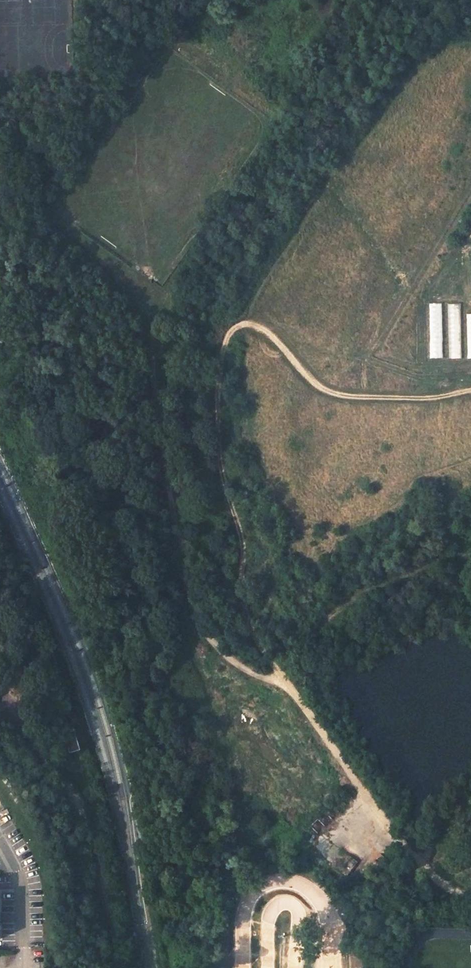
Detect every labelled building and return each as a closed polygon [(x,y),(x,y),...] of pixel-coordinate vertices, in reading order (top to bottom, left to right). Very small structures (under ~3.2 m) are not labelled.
[(72,723),(62,726),(70,753),(80,750),(72,723)]
